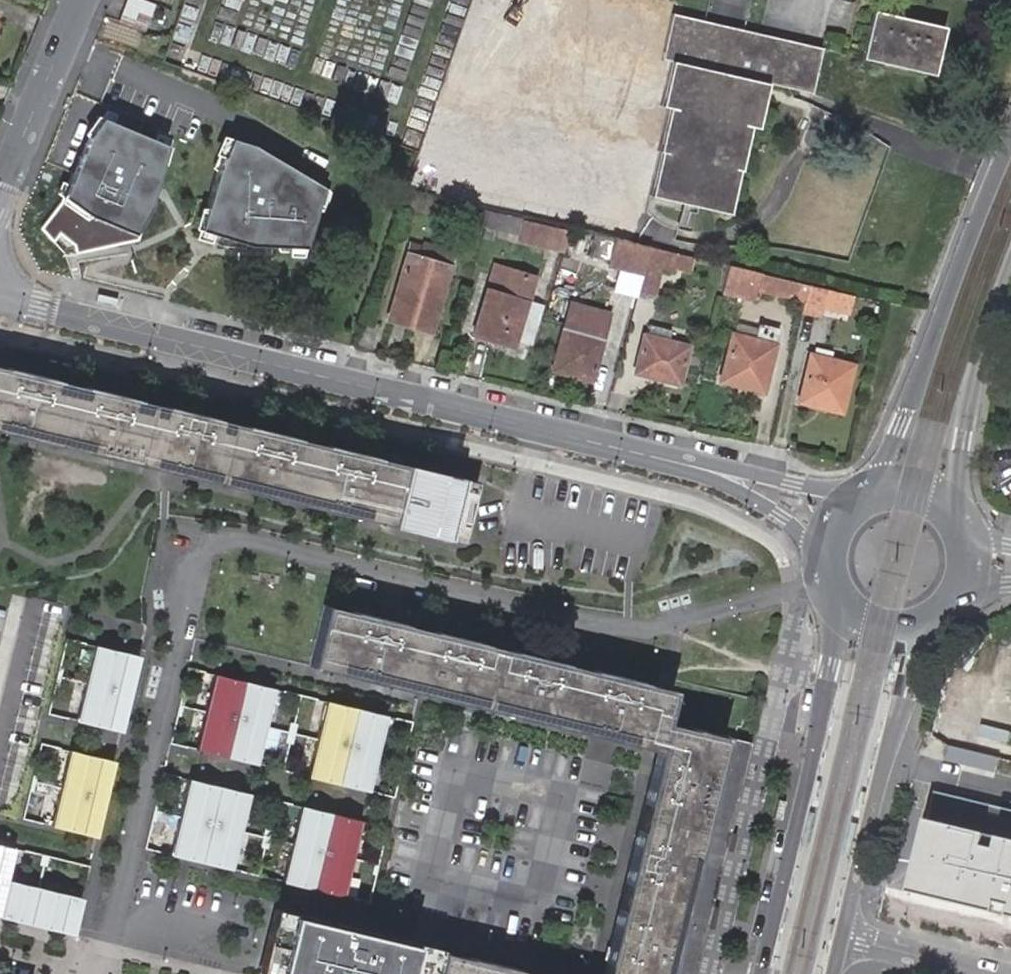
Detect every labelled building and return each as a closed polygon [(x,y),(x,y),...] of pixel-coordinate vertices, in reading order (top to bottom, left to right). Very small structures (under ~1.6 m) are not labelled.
[(155,5),(140,0),(126,0),(118,21),(145,31),(155,5)] [(663,57),(679,13),(671,11),(659,57),(663,57)] [(951,28),(879,12),(867,60),(940,77),(951,28)] [(722,23),(679,13),(663,57),(670,59),(660,104),(667,105),(657,150),(661,151),(652,194),(732,212),(742,169),(747,170),(756,126),(764,127),(774,84),(816,93),(826,47),(722,23)] [(137,240),(161,154),(99,120),(86,144),(112,158),(101,186),(72,174),(40,229),(65,256),(137,240)] [(344,184),(228,131),(193,206),(308,260),(344,184)] [(491,209),(459,202),(454,218),(485,226),(491,209)] [(571,228),(535,220),(491,209),(485,226),(531,237),(530,242),(564,249),(571,228)] [(650,247),(610,238),(604,265),(641,275),(650,247)] [(402,323),(427,251),(408,244),(383,317),(402,323)] [(699,259),(650,247),(641,275),(637,289),(651,293),(655,291),(660,270),(678,274),(679,271),(695,275),(699,259)] [(451,260),(427,251),(402,323),(426,332),(451,260)] [(535,272),(511,265),(506,282),(488,276),(472,326),(512,339),(535,272)] [(800,282),(730,266),(722,293),(753,300),(756,291),(796,300),(800,282)] [(843,292),(809,284),(804,301),(839,309),(843,292)] [(607,313),(569,302),(549,366),(587,379),(607,313)] [(755,338),(732,330),(719,375),(762,387),(777,326),(760,321),(755,338)] [(687,344),(643,332),(633,368),(677,380),(687,344)] [(850,363),(809,352),(797,396),(839,409),(850,363)] [(403,464),(405,456),(0,364),(0,372),(403,464)] [(0,372),(0,429),(392,517),(403,464),(0,372)] [(320,606),(318,614),(665,694),(667,685),(320,606)] [(318,614),(307,669),(652,745),(599,973),(655,973),(712,730),(659,718),(665,694),(318,614)] [(141,657),(96,646),(78,721),(123,732),(141,657)] [(273,687),(211,673),(193,749),(255,764),(273,687)] [(384,716),(322,700),(304,776),(366,791),(384,716)] [(994,711),(987,733),(1010,741),(1010,716),(994,711)] [(712,730),(655,973),(666,973),(722,732),(712,730)] [(116,762),(71,751),(53,826),(98,837),(116,762)] [(246,792),(186,778),(168,857),(228,871),(246,792)] [(1010,921),(1010,811),(936,793),(910,897),(1010,921)] [(358,819),(298,806),(280,883),(340,896),(358,819)] [(0,845),(0,911),(8,880),(15,848),(0,845)] [(0,911),(0,915),(75,934),(84,899),(8,880),(0,911)] [(268,910),(254,973),(433,973),(439,950),(268,910)] [(439,950),(433,973),(544,973),(439,950)]
